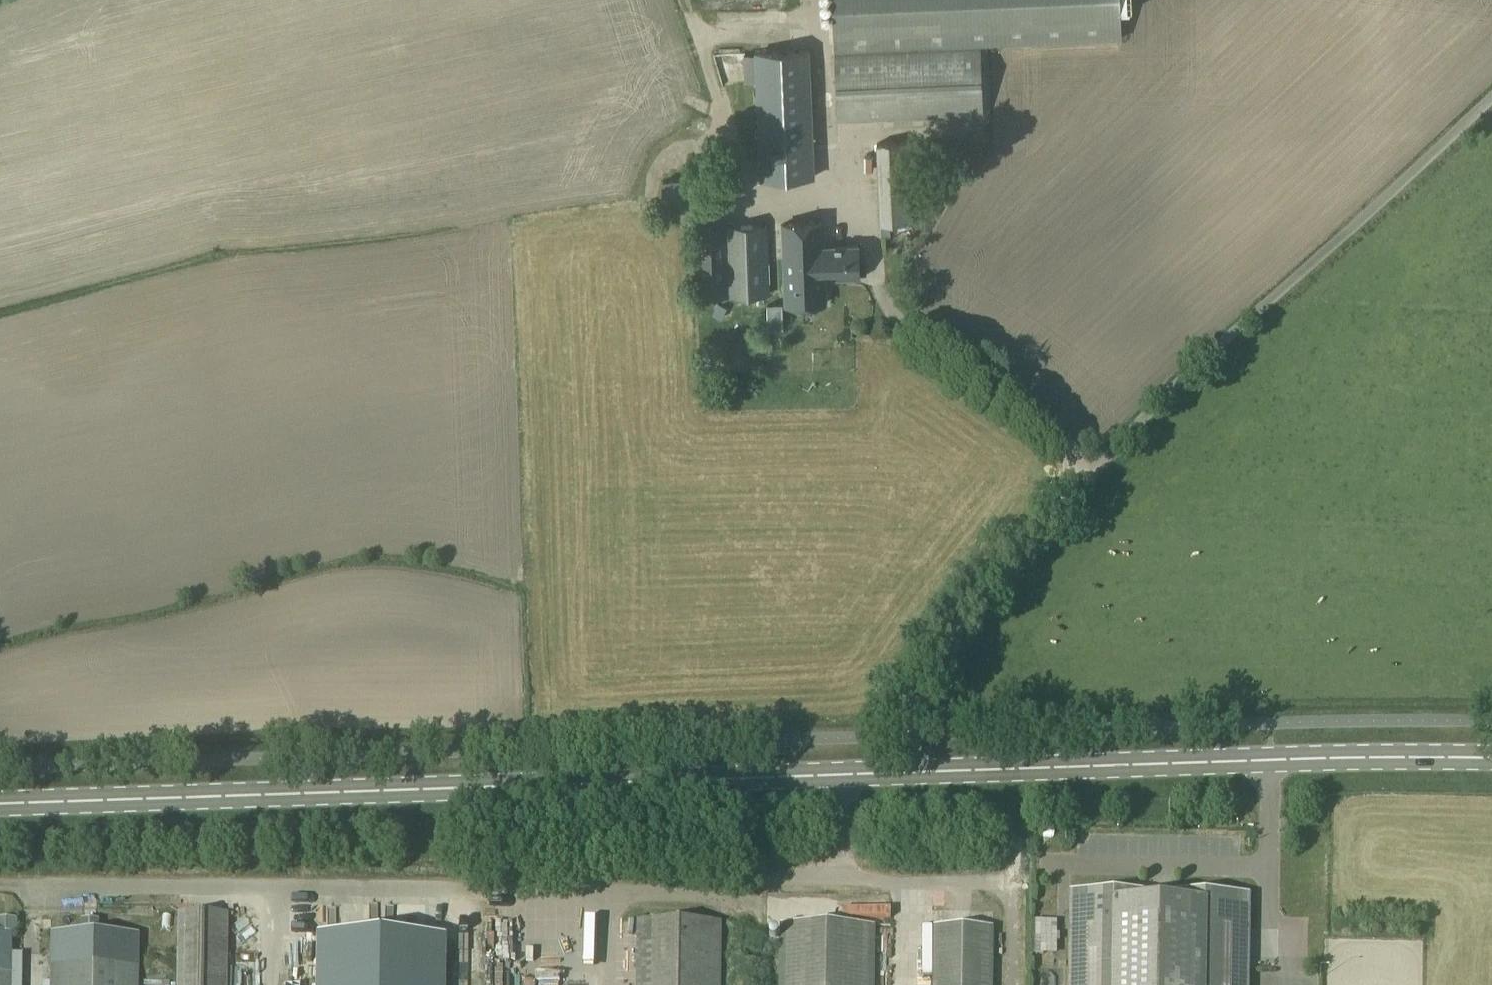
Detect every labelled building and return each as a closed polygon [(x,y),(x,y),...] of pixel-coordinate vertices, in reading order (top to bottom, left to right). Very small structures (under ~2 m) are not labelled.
[(835,50),(979,44),(1120,39),(1118,0),(833,0),(835,50)] [(736,44),(710,45),(711,73),(737,72),(736,44)] [(982,113),(979,44),(835,50),(837,119),(982,113)] [(756,81),(759,179),(815,177),(810,48),(754,51),(755,52),(742,53),(744,82),(756,81)] [(879,223),(913,222),(909,141),(876,142),(879,223)] [(701,212),(701,210),(700,209),(701,209),(701,205),(734,202),(732,173),(698,177),(684,177),(661,180),(664,212),(695,209),(694,211),(695,214),(697,215),(700,215),(701,212)] [(825,302),(824,280),(824,269),(824,255),(822,222),(783,223),(786,303),(825,302)] [(696,297),(729,295),(770,293),(767,224),(694,226),(696,297)] [(831,254),(824,255),(824,269),(837,268),(837,275),(859,275),(858,245),(831,246),(831,254)] [(782,328),(781,304),(767,305),(767,329),(782,328)] [(1248,900),(1076,896),(1074,984),(1246,984),(1248,900)] [(467,945),(466,968),(596,970),(596,936),(532,935),(533,913),(495,912),(494,935),(478,935),(478,946),(467,945)] [(228,914),(177,913),(176,984),(227,984),(228,914)] [(15,920),(0,920),(0,984),(10,984),(11,935),(15,935),(15,920)] [(137,935),(97,935),(97,921),(81,920),(81,934),(51,934),(50,984),(137,984),(137,935)] [(721,923),(636,921),(635,984),(720,984),(721,923)] [(877,926),(782,924),(780,984),(875,984),(877,926)] [(995,929),(935,927),(934,984),(994,984),(995,929)] [(445,939),(317,936),(316,984),(444,984),(445,939)] [(228,954),(232,967),(258,958),(254,945),(228,954)]
